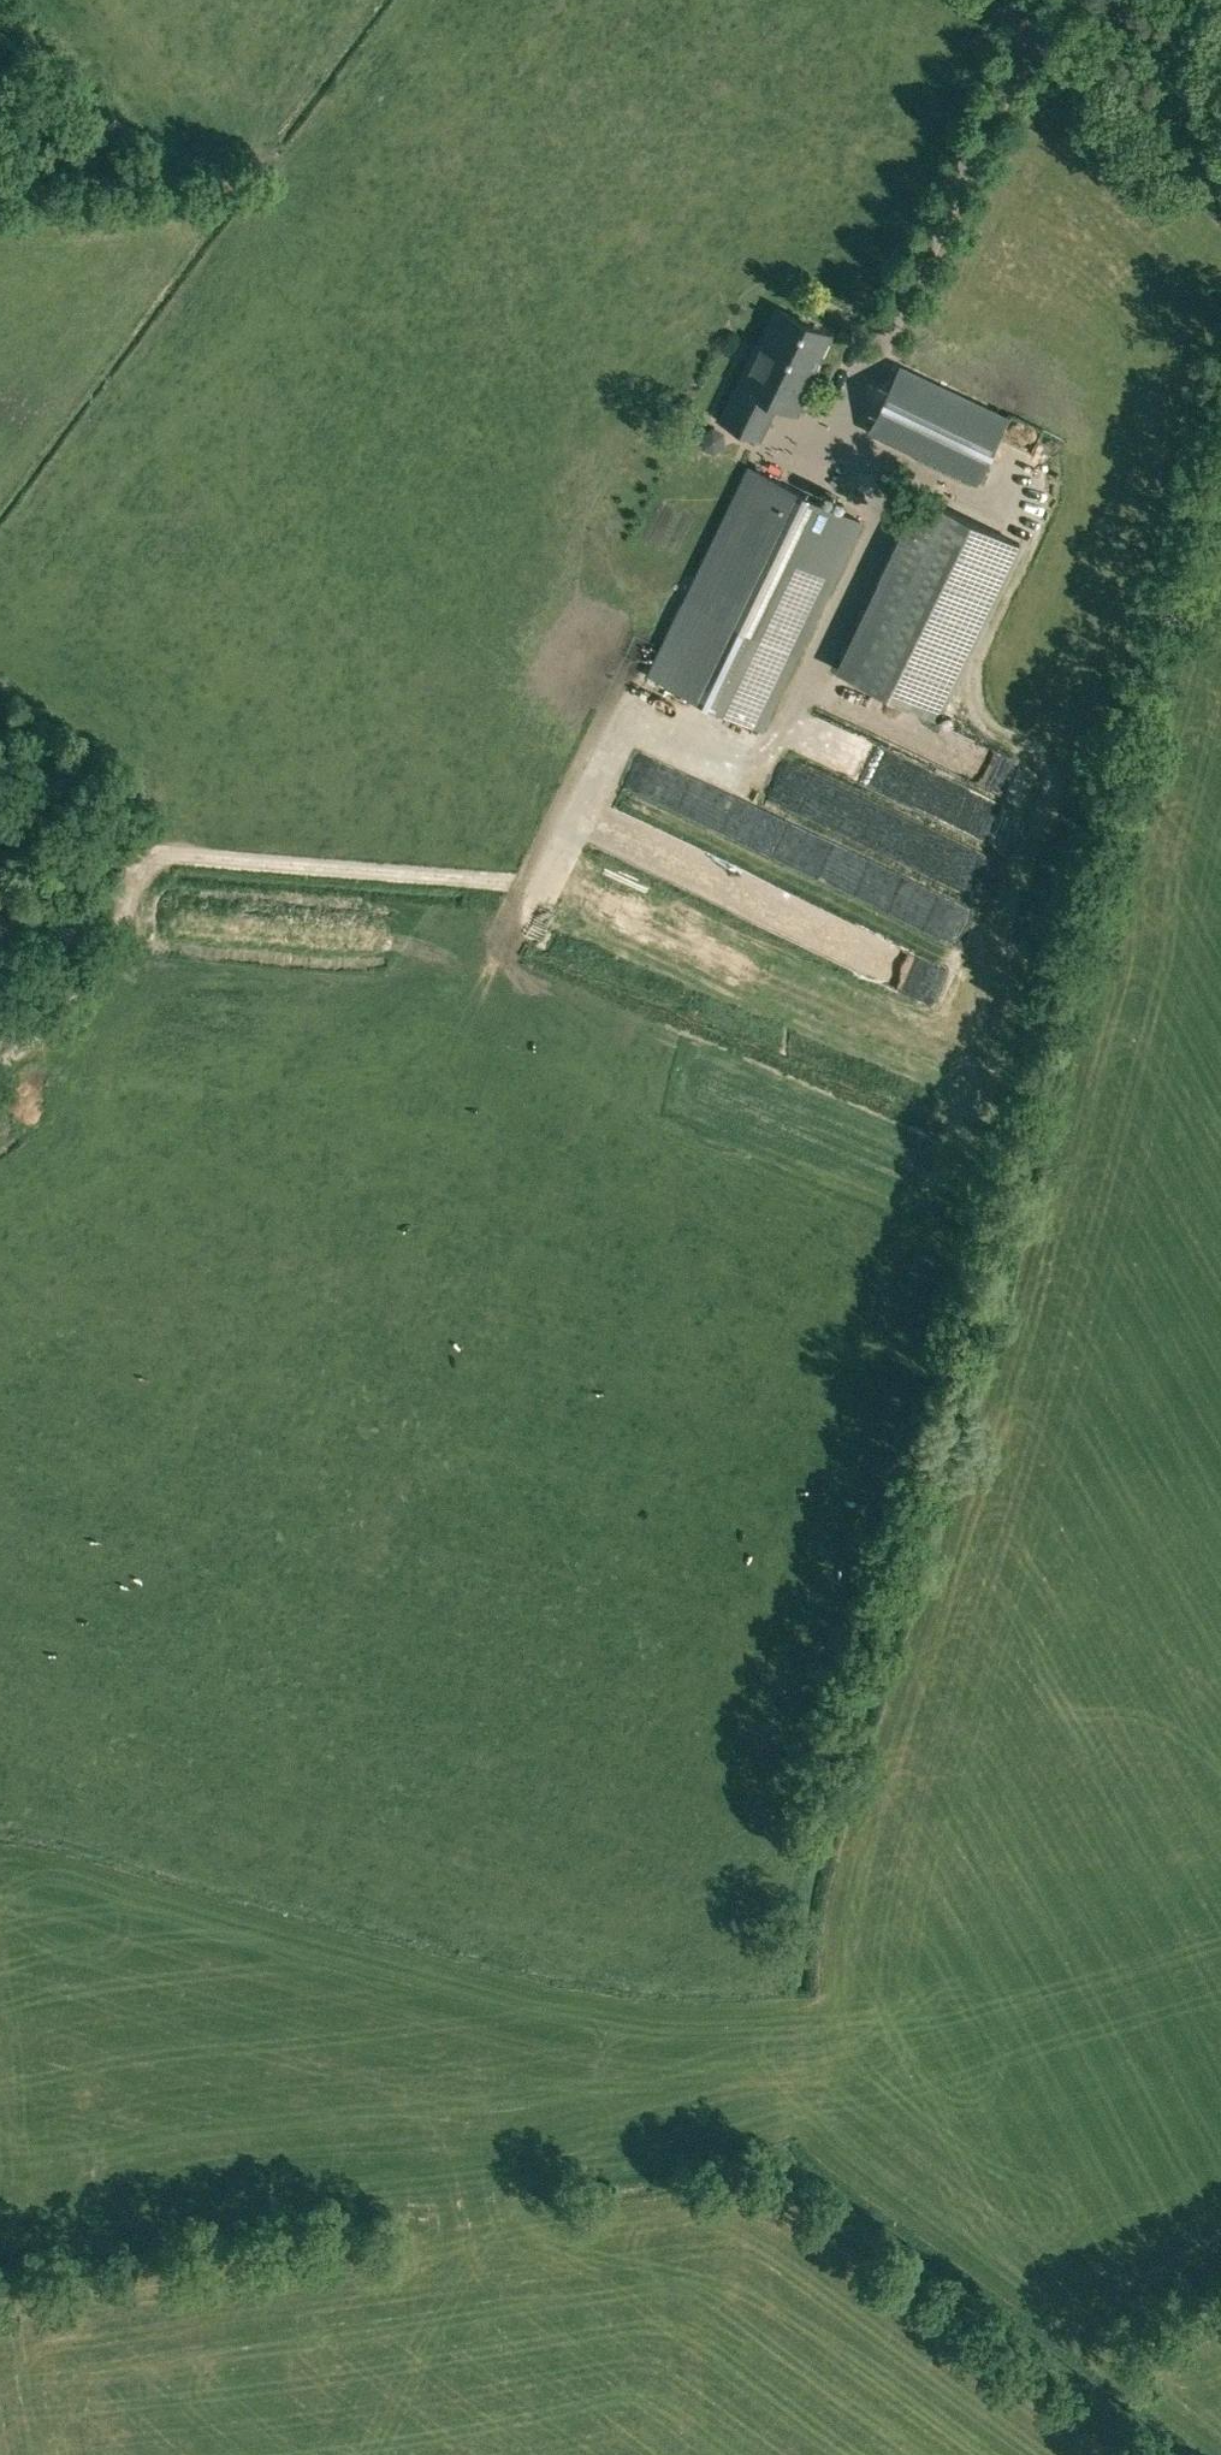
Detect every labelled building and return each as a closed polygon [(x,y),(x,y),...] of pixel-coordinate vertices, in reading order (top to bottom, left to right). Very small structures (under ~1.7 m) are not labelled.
[(777,399),(797,408),(817,369),(813,367),(829,332),(779,308),(761,345),(758,344),(723,418),(759,436),(777,399)] [(978,481),(1008,417),(901,366),(871,430),(978,481)] [(796,653),(860,520),(751,468),(687,600),(686,600),(650,673),(762,727),(798,654),(796,653)] [(924,497),(837,677),(933,723),(1019,543),(924,497)] [(991,786),(1004,753),(978,743),(965,776),(991,786)] [(914,806),(961,824),(975,789),(928,771),(914,806)] [(897,818),(883,847),(931,869),(944,840),(897,818)]
